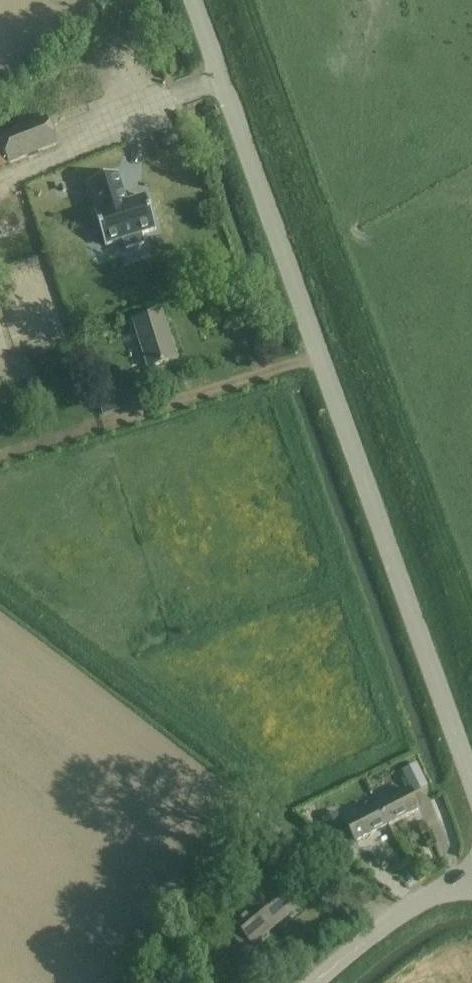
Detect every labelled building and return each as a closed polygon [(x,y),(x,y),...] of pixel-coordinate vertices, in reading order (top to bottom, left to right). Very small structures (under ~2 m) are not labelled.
[(46,118),(0,135),(0,168),(56,146),(46,118)] [(90,184),(88,184),(97,211),(95,212),(99,224),(101,233),(105,244),(106,246),(119,242),(121,241),(124,250),(144,244),(141,235),(155,230),(144,197),(126,203),(117,175),(90,184)] [(146,370),(176,360),(161,313),(132,323),(146,370)] [(122,390),(97,397),(102,415),(128,408),(122,390)] [(411,792),(424,785),(413,764),(401,770),(411,792)] [(376,805),(387,826),(419,811),(408,789),(376,805)] [(355,843),(387,826),(376,805),(344,822),(355,843)] [(333,843),(348,836),(337,813),(322,819),(333,843)] [(425,822),(416,826),(421,836),(430,832),(425,822)] [(266,891),(259,883),(237,900),(244,909),(231,920),(237,928),(231,931),(233,938),(240,947),(244,948),(250,943),(252,946),(293,913),(271,887),(266,891)]
